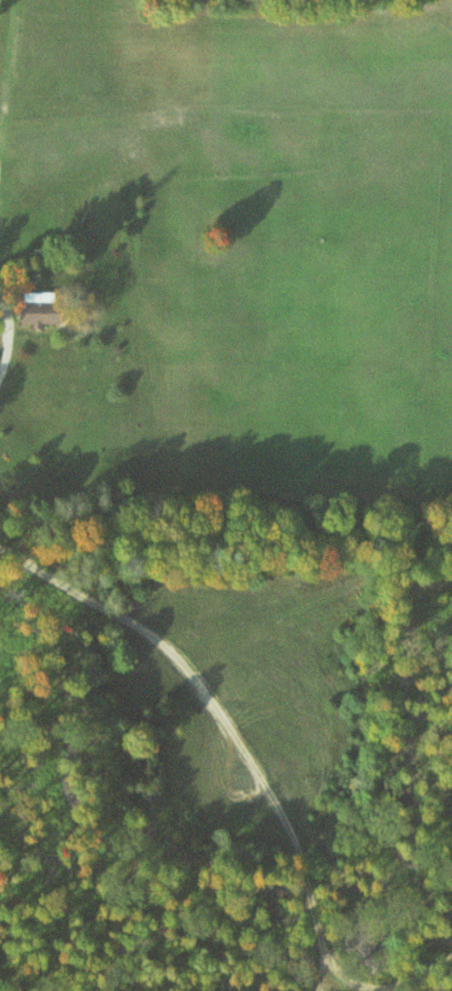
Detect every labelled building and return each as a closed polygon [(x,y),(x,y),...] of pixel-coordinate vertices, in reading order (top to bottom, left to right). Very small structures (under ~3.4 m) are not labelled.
[(44,301),(44,292),(16,292),(16,327),(52,327),(52,301),(44,301)]
